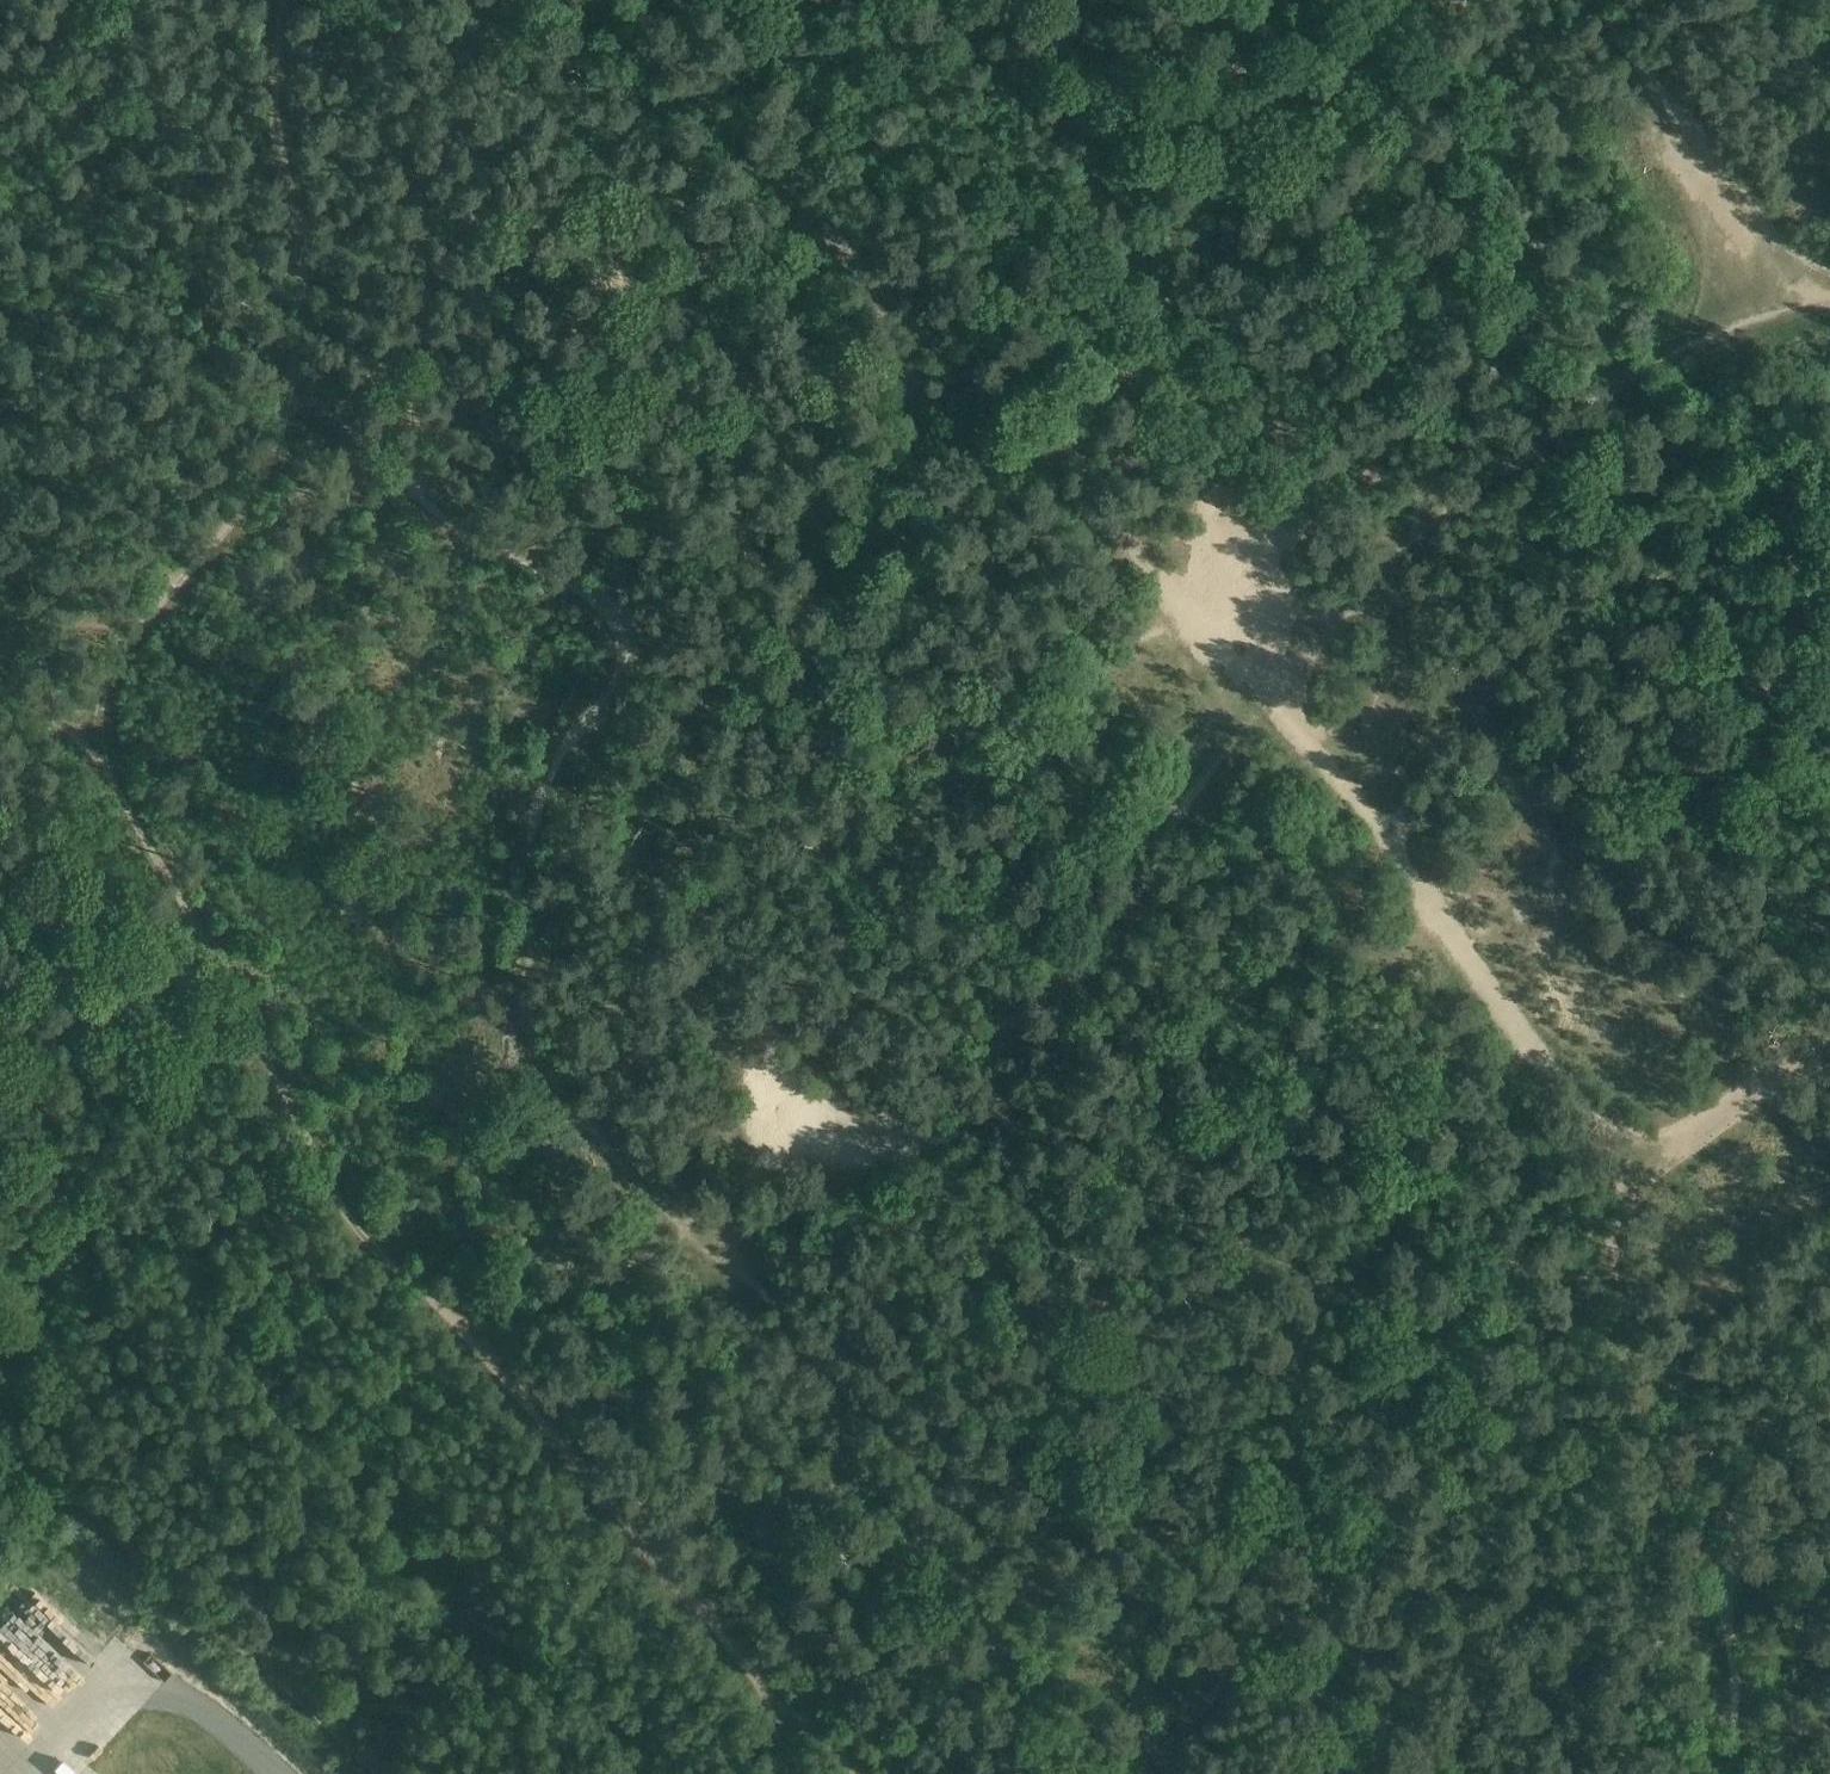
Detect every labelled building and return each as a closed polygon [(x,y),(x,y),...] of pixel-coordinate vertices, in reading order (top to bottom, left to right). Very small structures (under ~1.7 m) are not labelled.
[(55,1671),(71,1659),(33,1611),(18,1623),(55,1671)] [(89,1665),(80,1677),(94,1687),(103,1675),(89,1665)]
